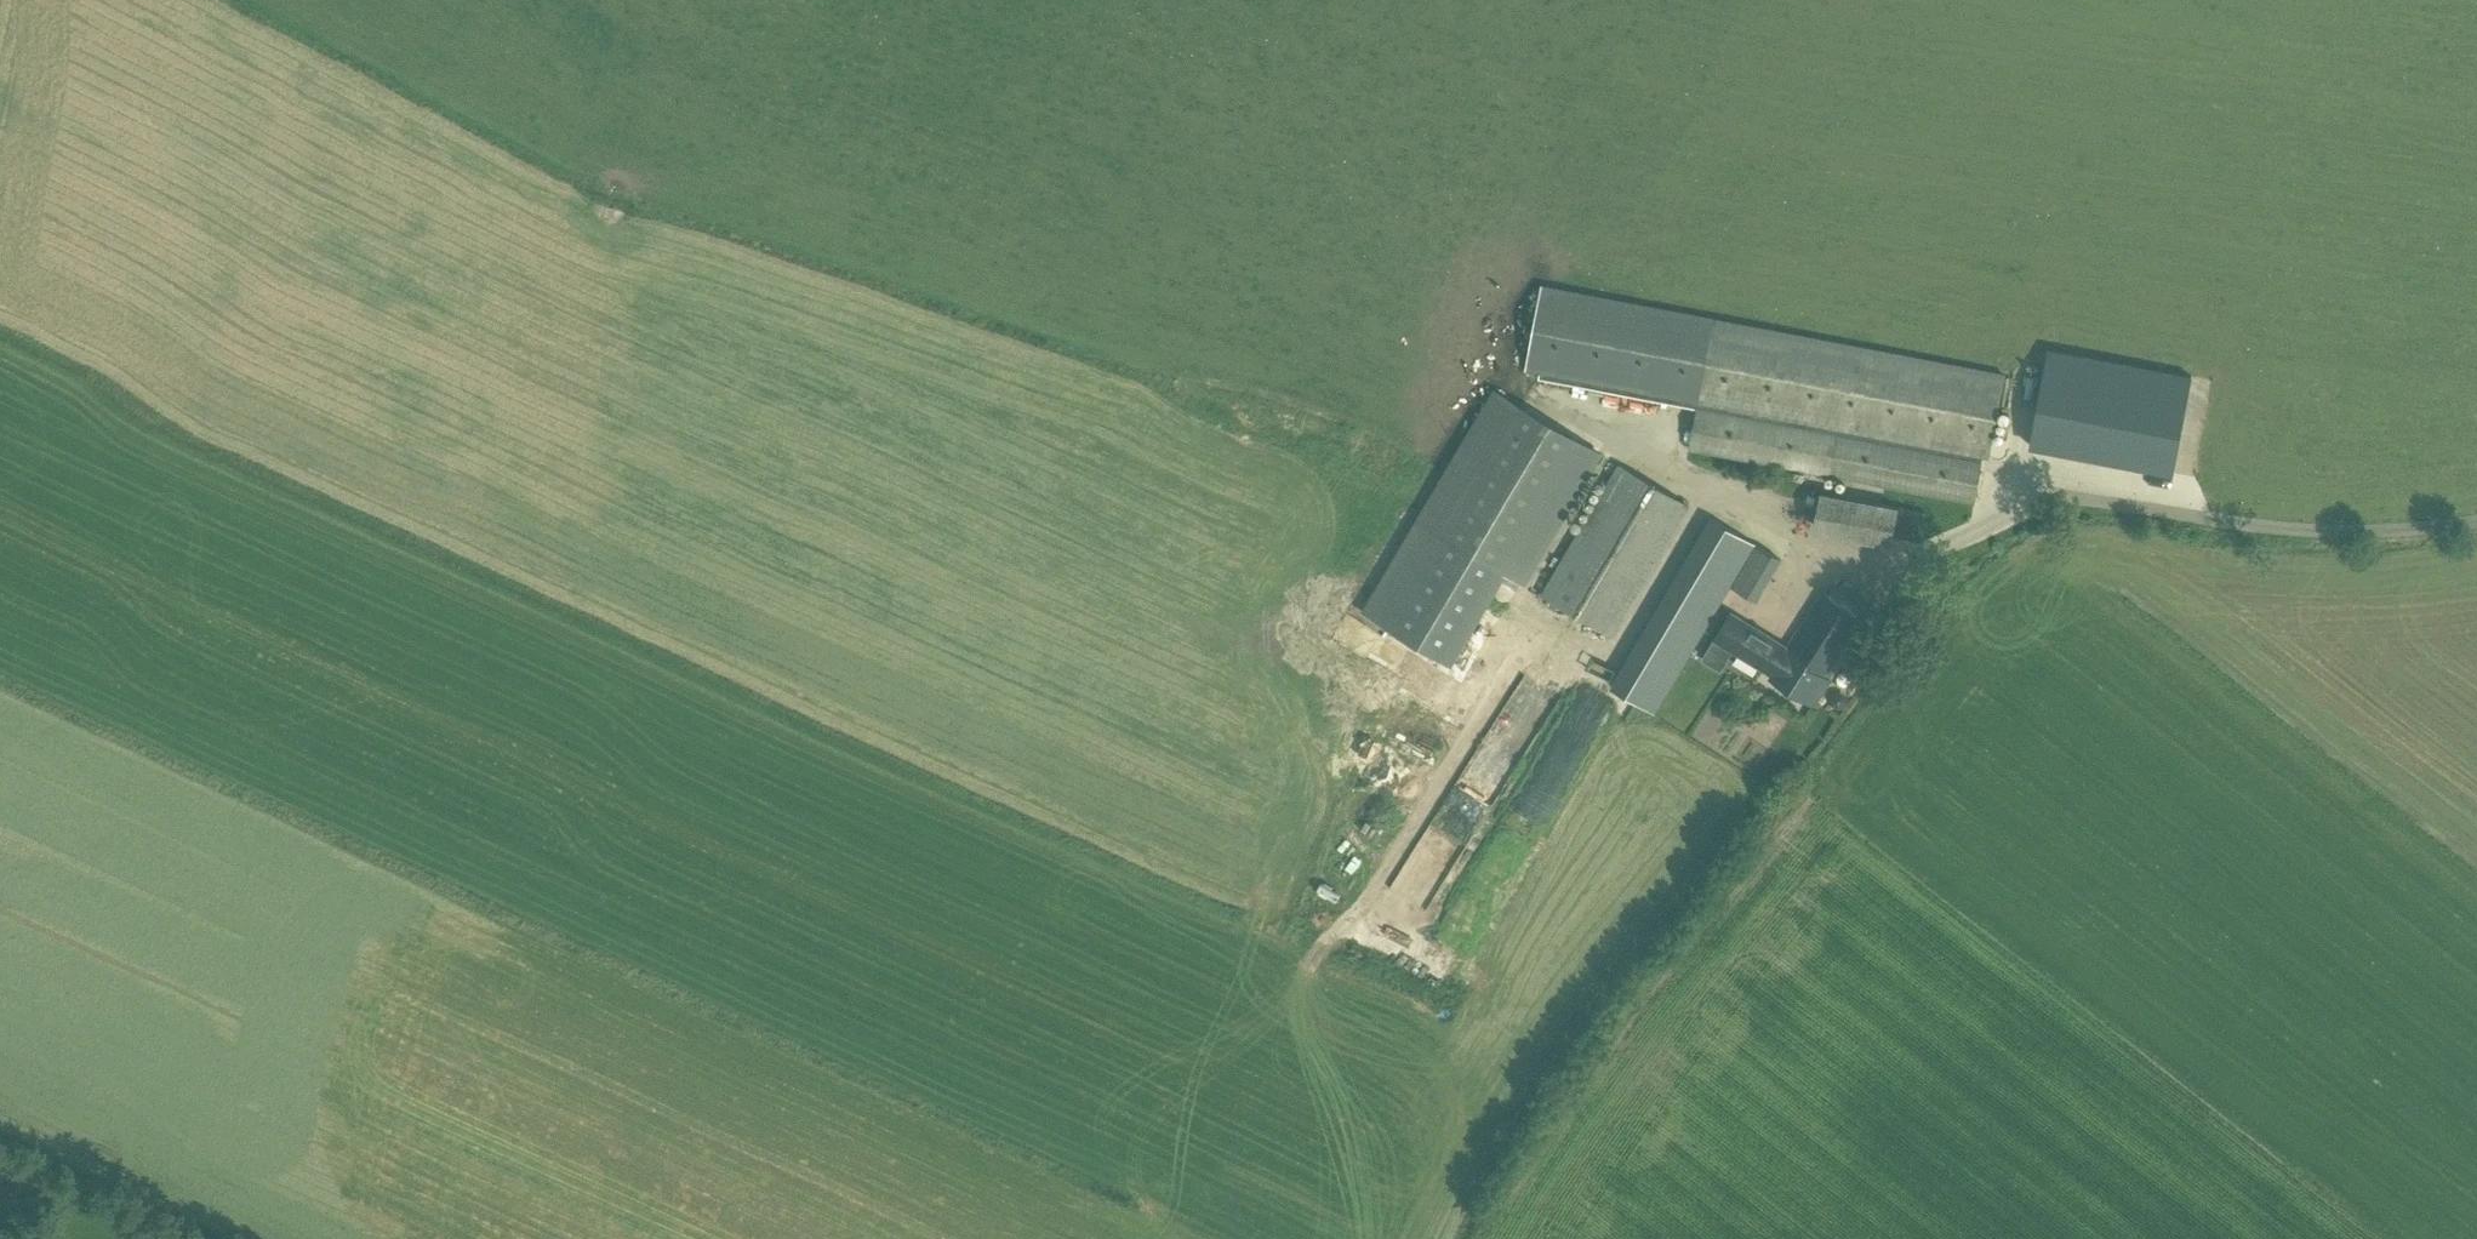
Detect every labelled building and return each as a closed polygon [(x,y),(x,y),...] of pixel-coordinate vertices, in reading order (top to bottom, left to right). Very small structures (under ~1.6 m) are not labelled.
[(1989,458),(2005,375),(1542,286),(1526,370),(1540,372),(1539,379),(1697,409),(1981,463),(1982,457),(1989,458)] [(2049,349),(2030,447),(2173,474),(2192,376),(2049,349)] [(1420,524),(1521,583),(1598,454),(1497,394),(1420,524)] [(1981,463),(1697,409),(1689,448),(1974,502),(1981,463)] [(1541,596),(1563,610),(1610,637),(1688,507),(1619,466),(1541,596)] [(1807,499),(1801,521),(1835,529),(1839,515),(1865,522),(1867,514),(1807,499)] [(1927,513),(1902,508),(1897,536),(1922,541),(1927,513)] [(1732,585),(1755,545),(1710,519),(1661,602),(1706,628),(1732,585)] [(1846,531),(1844,548),(1879,551),(1881,534),(1846,531)] [(1732,585),(1758,600),(1782,561),(1755,545),(1732,585)] [(1868,620),(1824,592),(1787,651),(1776,645),(1780,640),(1734,611),(1718,637),(1723,640),(1726,635),(1765,660),(1762,665),(1774,672),(1771,677),(1815,705),(1830,681),(1831,681),(1832,679),(1830,678),(1867,622),(1868,622),(1869,620),(1868,619),(1868,620)] [(1517,672),(1484,733),(1513,748),(1545,687),(1517,672)] [(1847,702),(1846,696),(1841,692),(1835,693),(1832,698),(1833,704),(1838,708),(1844,707),(1847,702)] [(1477,747),(1473,766),(1498,772),(1503,753),(1477,747)] [(1442,980),(1436,995),(1449,1001),(1455,985),(1442,980)]
